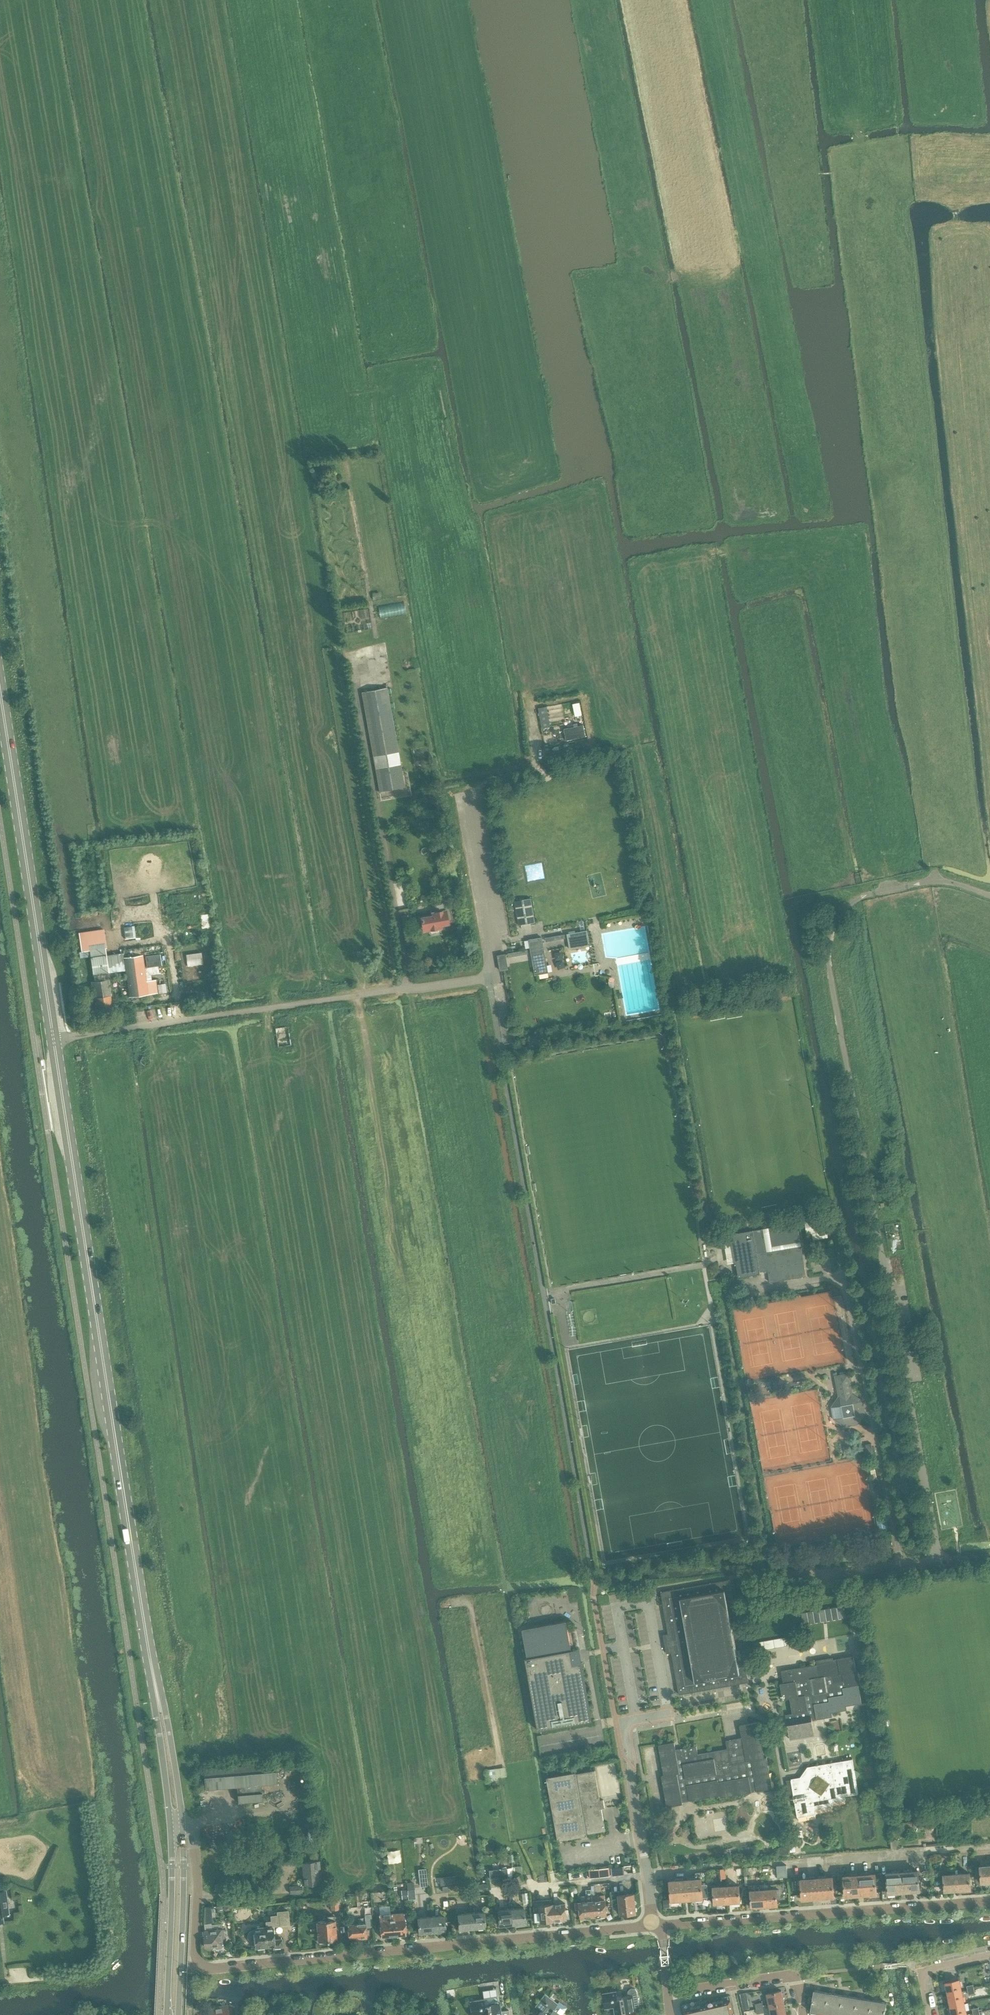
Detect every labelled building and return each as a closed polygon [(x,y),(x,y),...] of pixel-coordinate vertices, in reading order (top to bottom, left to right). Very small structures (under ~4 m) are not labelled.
[(361,692),(380,791),(404,786),(386,687),(361,692)] [(575,716),(581,715),(579,703),(573,704),(575,716)] [(586,737),(583,725),(564,729),(566,741),(586,737)] [(197,886),(187,888),(189,899),(199,897),(197,886)] [(515,901),(519,925),(535,923),(531,898),(515,901)] [(432,916),(420,918),(422,929),(423,931),(423,932),(424,931),(428,931),(442,928),(441,925),(448,924),(448,922),(453,921),(451,914),(447,915),(446,910),(436,912),(431,913),(432,916)] [(77,934),(79,952),(103,948),(101,930),(77,934)] [(570,947),(570,949),(590,946),(587,931),(567,934),(570,947)] [(538,938),(529,940),(531,953),(540,951),(538,938)] [(124,957),(130,997),(157,993),(155,980),(146,981),(142,954),(124,957)] [(147,967),(157,966),(161,965),(159,954),(145,956),(147,967)] [(210,954),(192,956),(193,962),(195,962),(196,970),(198,970),(200,980),(197,980),(199,988),(215,986),(211,960),(210,954)] [(498,956),(500,971),(503,970),(508,969),(507,965),(505,954),(498,956)] [(90,958),(93,976),(109,973),(107,956),(90,958)] [(543,963),(521,967),(526,996),(548,992),(543,963)] [(95,1005),(95,1008),(97,1009),(97,1011),(112,1009),(110,995),(111,995),(109,979),(91,982),(93,998),(95,998),(96,1004),(95,1005)] [(165,985),(158,986),(159,993),(166,992),(165,985)] [(275,1028),(278,1047),(290,1045),(287,1026),(275,1028)] [(804,1222),(806,1234),(811,1233),(813,1240),(827,1238),(826,1231),(824,1219),(804,1222)] [(759,1274),(759,1272),(766,1270),(768,1282),(805,1276),(797,1224),(762,1229),(752,1231),(730,1234),(737,1277),(737,1278),(759,1274)] [(840,1376),(836,1377),(839,1396),(837,1399),(840,1401),(841,1405),(839,1408),(840,1415),(843,1417),(850,1422),(851,1425),(856,1424),(864,1413),(862,1401),(851,1394),(847,1374),(846,1371),(840,1372),(840,1376)] [(668,1634),(663,1635),(665,1644),(666,1654),(671,1653),(679,1695),(748,1682),(730,1579),(660,1592),(668,1634)] [(842,1606),(801,1613),(803,1625),(823,1621),(827,1621),(844,1618),(842,1606)] [(581,1663),(571,1650),(566,1622),(566,1621),(522,1629),(522,1630),(523,1630),(528,1658),(525,1658),(538,1731),(568,1725),(591,1721),(581,1663)] [(846,1705),(862,1702),(858,1684),(861,1684),(858,1669),(856,1670),(853,1655),(833,1659),(833,1657),(816,1660),(817,1664),(796,1668),(781,1670),(783,1683),(782,1683),(780,1683),(783,1699),(790,1698),(793,1713),(786,1714),(786,1715),(786,1718),(787,1719),(789,1730),(790,1736),(814,1732),(812,1719),(814,1719),(824,1717),(833,1716),(832,1712),(847,1709),(846,1705)] [(675,1742),(659,1745),(664,1775),(662,1776),(667,1807),(683,1804),(682,1802),(720,1795),(721,1797),(772,1788),(767,1757),(764,1757),(758,1722),(740,1725),(741,1733),(725,1736),(727,1749),(698,1754),(697,1746),(676,1750),(675,1742)] [(791,1779),(794,1795),(792,1799),(795,1801),(798,1817),(798,1818),(799,1817),(799,1816),(816,1813),(817,1814),(816,1808),(833,1805),(834,1807),(833,1801),(846,1799),(846,1800),(847,1800),(846,1794),(858,1792),(859,1793),(856,1778),(860,1773),(855,1769),(853,1757),(852,1757),(852,1758),(838,1761),(833,1762),(817,1765),(817,1764),(816,1764),(816,1766),(813,1767),(814,1770),(813,1771),(812,1773),(809,1773),(809,1777),(792,1780),(792,1778),(791,1779)] [(273,1763),(246,1765),(249,1802),(262,1801),(260,1785),(273,1784),(276,1783),(275,1763),(273,1763)] [(249,1802),(246,1765),(202,1769),(204,1790),(236,1787),(237,1803),(249,1802)] [(495,1769),(486,1770),(487,1779),(496,1778),(495,1769)] [(586,1834),(605,1831),(601,1808),(605,1808),(603,1800),(600,1800),(595,1770),(576,1773),(575,1772),(547,1777),(558,1840),(586,1836),(586,1834)] [(788,1846),(778,1847),(779,1855),(789,1854),(788,1846)] [(320,1884),(318,1869),(320,1869),(319,1861),(302,1862),(304,1886),(320,1884)] [(786,1865),(776,1866),(777,1878),(787,1877),(786,1865)] [(980,1866),(981,1883),(989,1882),(989,1866),(980,1866)] [(619,1867),(611,1868),(612,1876),(620,1875),(619,1867)] [(609,1868),(589,1870),(590,1878),(610,1876),(609,1868)] [(489,1879),(507,1877),(506,1869),(488,1871),(489,1879)] [(918,1871),(901,1872),(903,1892),(920,1891),(918,1871)] [(901,1872),(886,1873),(888,1893),(903,1892),(901,1872)] [(969,1873),(956,1874),(957,1890),(970,1890),(969,1873)] [(875,1874),(859,1875),(861,1895),(877,1894),(875,1874)] [(957,1890),(956,1874),(943,1875),(944,1891),(957,1890)] [(861,1895),(859,1875),(843,1876),(845,1896),(861,1895)] [(518,1877),(511,1880),(513,1885),(520,1882),(518,1877)] [(832,1877),(815,1878),(817,1898),(834,1897),(832,1877)] [(695,1879),(685,1880),(687,1899),(689,1899),(703,1898),(708,1897),(707,1884),(707,1878),(706,1878),(701,1879),(701,1878),(695,1879)] [(815,1878),(800,1879),(802,1899),(817,1898),(815,1878)] [(687,1899),(685,1880),(669,1881),(671,1901),(687,1899)] [(769,1889),(763,1890),(764,1906),(777,1905),(777,1897),(787,1897),(786,1888),(786,1889),(784,1889),(784,1884),(769,1885),(769,1889)] [(727,1896),(726,1886),(713,1887),(714,1904),(727,1903),(727,1896)] [(739,1886),(726,1886),(727,1896),(727,1903),(740,1902),(740,1896),(739,1886)] [(764,1896),(763,1890),(750,1891),(751,1907),(764,1906),(764,1896)] [(3,1923),(1,1915),(8,1914),(5,1892),(0,1892),(0,1923),(3,1923)] [(612,1895),(611,1895),(612,1908),(613,1908),(620,1907),(620,1915),(636,1913),(635,1905),(637,1902),(634,1901),(634,1893),(626,1894),(612,1895)] [(605,1896),(592,1897),(592,1901),(594,1917),(607,1916),(605,1900),(605,1896)] [(579,1902),(574,1903),(575,1910),(580,1910),(581,1918),(594,1917),(592,1901),(579,1902)] [(565,1903),(552,1905),(554,1921),(567,1919),(565,1903)] [(552,1904),(533,1906),(534,1922),(541,1921),(541,1922),(554,1921),(552,1905),(552,1904)] [(379,1915),(380,1937),(386,1936),(388,1937),(389,1937),(390,1937),(392,1936),(393,1936),(391,1914),(390,1914),(389,1906),(379,1907),(379,1915)] [(523,1908),(510,1909),(512,1925),(525,1924),(523,1908)] [(512,1925),(510,1909),(497,1910),(499,1926),(512,1925)] [(247,1934),(247,1936),(248,1938),(249,1940),(251,1941),(253,1941),(255,1941),(256,1947),(257,1947),(257,1948),(265,1948),(264,1946),(272,1946),(272,1948),(273,1948),(282,1947),(282,1939),(273,1940),(272,1926),(289,1924),(288,1911),(277,1912),(278,1915),(271,1916),(271,1921),(266,1922),(267,1927),(256,1928),(256,1930),(254,1930),(252,1931),(250,1931),(248,1932),(247,1934)] [(483,1911),(470,1913),(472,1929),(485,1927),(483,1911)] [(398,1913),(391,1914),(393,1936),(394,1936),(396,1936),(397,1936),(399,1936),(400,1935),(406,1935),(404,1913),(398,1913)] [(472,1929),(470,1913),(457,1914),(459,1930),(472,1929)] [(365,1923),(347,1925),(349,1938),(358,1937),(358,1940),(367,1939),(366,1928),(372,1928),(371,1914),(364,1914),(365,1923)] [(443,1915),(430,1916),(432,1932),(445,1931),(443,1915)] [(326,1941),(336,1940),(334,1920),(334,1916),(327,1916),(327,1921),(316,1922),(318,1942),(320,1942),(320,1943),(326,1943),(326,1941)] [(432,1932),(430,1916),(417,1918),(419,1934),(432,1932)] [(204,1924),(205,1938),(203,1938),(204,1947),(214,1946),(214,1948),(216,1949),(221,1949),(222,1947),(222,1945),(224,1945),(223,1929),(222,1929),(221,1924),(211,1925),(211,1923),(204,1924)] [(959,1981),(945,1984),(948,1995),(962,1992),(959,1981)] [(635,2011),(639,2011),(637,1992),(636,1990),(634,1988),(632,1988),(630,1989),(628,1991),(628,1993),(628,1995),(617,1996),(616,1990),(602,1992),(604,2008),(613,2007),(614,2014),(624,2014),(635,2013),(635,2011)] [(781,1990),(767,1993),(769,2006),(784,2003),(781,1990)] [(809,1996),(808,2002),(812,2003),(810,2012),(811,2012),(825,2014),(828,1993),(814,1990),(813,1997),(809,1996)] [(962,1992),(948,1995),(950,2006),(964,2004),(962,1992)] [(535,2006),(541,2011),(537,2014),(561,2014),(567,2007),(558,2001),(557,2003),(556,2002),(544,1993),(535,2006)] [(825,2014),(831,2014),(840,2014),(843,1995),(828,1993),(825,2014)] [(840,2014),(854,2014),(857,1998),(843,1995),(840,2014)] [(469,2000),(471,2014),(479,2014),(480,2014),(509,2014),(508,2010),(501,2011),(499,2002),(498,2003),(497,1997),(483,1999),(483,1998),(469,2000)] [(684,2010),(685,2014),(734,2014),(734,2013),(733,2013),(729,1998),(690,2007),(691,2009),(684,2010)] [(854,2014),(869,2014),(872,2000),(857,1998),(854,2014)] [(869,2014),(884,2014),(886,2002),(872,2000),(869,2014)] [(769,2006),(771,2014),(786,2014),(784,2003),(769,2006)] [(950,2006),(952,2014),(966,2014),(964,2004),(950,2006)] [(210,2014),(228,2014),(226,2005),(209,2008),(210,2014)]
